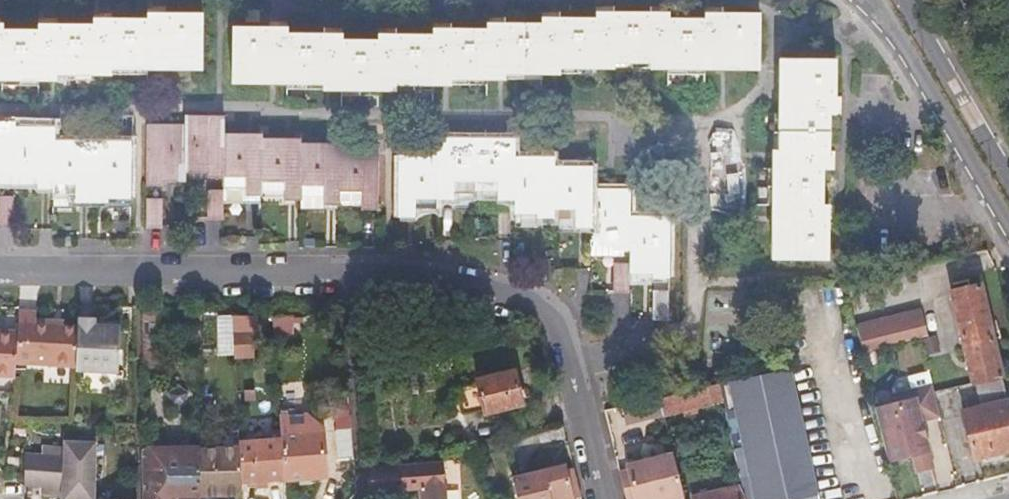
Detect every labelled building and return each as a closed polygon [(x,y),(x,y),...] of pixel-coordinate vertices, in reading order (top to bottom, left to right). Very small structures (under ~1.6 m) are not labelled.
[(443,81),(714,62),(757,62),(758,16),(705,15),(705,21),(668,21),(668,15),(595,14),(595,21),(541,20),(541,27),(487,27),(487,34),(433,33),(433,39),(378,38),(378,44),(342,44),(342,38),(287,37),(287,32),(234,31),(234,79),(288,80),(287,84),(341,85),(341,91),(375,90),(375,85),(427,85),(443,81)] [(1,75),(1,80),(37,80),(37,75),(92,77),(92,76),(92,68),(121,69),(125,71),(146,71),(146,65),(202,66),(202,17),(147,17),(147,23),(95,23),(95,28),(60,29),(46,28),(37,28),(37,33),(0,33),(0,27),(0,75),(1,75)] [(829,263),(829,211),(825,211),(825,175),(829,175),(830,118),(836,118),(837,65),(789,65),(789,118),(783,118),(782,174),(776,174),(776,209),(782,209),(782,263),(829,263)] [(145,128),(144,182),(161,182),(161,178),(183,178),(182,170),(205,171),(205,175),(221,175),(221,188),(243,188),(243,191),(259,191),(281,191),(281,196),(321,197),(321,201),(357,202),(358,205),(375,206),(376,160),(360,159),(360,155),(338,155),(322,155),(322,150),(299,150),(282,150),(282,145),(259,145),(244,146),(244,142),(221,142),(221,128),(206,128),(206,123),(183,123),(183,132),(162,132),(162,127),(145,128)] [(106,149),(106,153),(74,153),(74,148),(51,148),(52,138),(37,138),(37,135),(13,135),(0,134),(0,180),(34,180),(34,183),(52,183),(52,192),(74,193),(74,198),(107,199),(107,194),(129,194),(129,149),(106,149)] [(589,195),(589,177),(573,178),(573,172),(550,172),(550,169),(536,168),(536,163),(512,163),(512,150),(497,150),(497,145),(452,145),(452,150),(435,150),(435,163),(412,163),(412,167),(397,167),(397,212),(413,212),(413,209),(434,209),(434,196),(451,196),(451,192),(496,192),(497,196),(512,196),(512,209),(535,209),(535,214),(550,214),(550,219),(571,220),(571,224),(589,224),(589,233),(589,240),(609,241),(609,244),(627,245),(628,259),(628,265),(628,267),(649,267),(649,271),(668,272),(668,218),(650,218),(650,222),(628,222),(628,191),(612,191),(611,195),(589,195)] [(259,206),(259,191),(243,191),(243,188),(221,188),(221,193),(221,205),(259,206)] [(52,208),(107,209),(107,199),(74,198),(74,193),(52,192),(52,208)] [(205,220),(221,220),(221,205),(221,193),(205,193),(205,220)] [(129,209),(129,194),(107,194),(107,199),(107,209),(129,209)] [(321,197),(299,196),(299,211),(321,211),(321,201),(321,197)] [(13,227),(13,199),(0,199),(0,227),(13,227)] [(144,227),(161,228),(161,201),(144,201),(144,227)] [(535,218),(535,214),(535,209),(512,209),(512,218),(535,218)] [(551,233),(589,233),(589,224),(571,224),(571,220),(550,219),(551,233)] [(589,259),(628,259),(627,245),(609,244),(609,241),(589,240),(589,259)] [(608,291),(627,292),(628,267),(628,265),(608,265),(608,291)] [(972,383),(975,382),(999,376),(976,286),(950,292),(972,383)] [(667,319),(668,292),(648,292),(648,318),(667,319)] [(77,370),(77,374),(119,376),(120,327),(95,326),(96,307),(80,306),(79,330),(77,370)] [(145,337),(197,336),(196,306),(145,307),(145,337)] [(918,310),(852,325),(859,352),(918,337),(924,336),(918,310)] [(77,370),(79,330),(36,325),(37,314),(21,312),(19,337),(19,342),(17,364),(77,370)] [(247,318),(235,317),(236,334),(263,333),(262,318),(247,318)] [(293,317),(274,317),(275,329),(293,328),(293,317)] [(17,364),(19,342),(19,337),(0,335),(0,379),(16,380),(17,364)] [(790,368),(721,383),(744,498),(820,498),(790,368)] [(931,371),(908,377),(911,389),(893,393),(896,402),(876,407),(889,461),(912,455),(916,471),(933,467),(921,423),(941,417),(931,371)] [(454,392),(460,419),(487,412),(488,416),(525,407),(517,374),(480,382),(481,386),(454,392)] [(1005,402),(999,376),(975,382),(981,407),(1005,402)] [(721,400),(718,385),(658,399),(662,416),(663,419),(715,406),(714,402),(721,400)] [(662,416),(658,399),(619,409),(623,425),(662,416)] [(1005,402),(981,407),(963,412),(974,460),(1008,451),(1008,418),(1005,402)] [(202,405),(202,414),(228,415),(227,405),(202,405)] [(356,461),(353,431),(336,433),(338,462),(356,461)] [(282,440),(285,480),(298,479),(312,478),(325,478),(322,434),(282,436),(282,440)] [(285,480),(282,440),(241,442),(241,445),(243,482),(285,480)] [(62,498),(96,498),(96,445),(64,444),(64,449),(44,449),(43,498),(62,498)] [(201,453),(201,498),(244,498),(243,482),(241,445),(201,446),(201,453)] [(201,453),(145,453),(146,498),(201,498),(201,453)] [(625,467),(626,472),(633,498),(683,498),(672,455),(625,467)] [(449,485),(446,485),(445,461),(368,469),(369,492),(366,493),(400,493),(418,492),(418,498),(450,498),(449,485)] [(568,471),(567,465),(511,480),(516,498),(575,498),(568,471)] [(575,469),(568,471),(575,498),(582,497),(575,469)] [(626,472),(619,474),(625,498),(633,498),(626,472)] [(312,487),(312,478),(298,479),(298,487),(312,487)]
